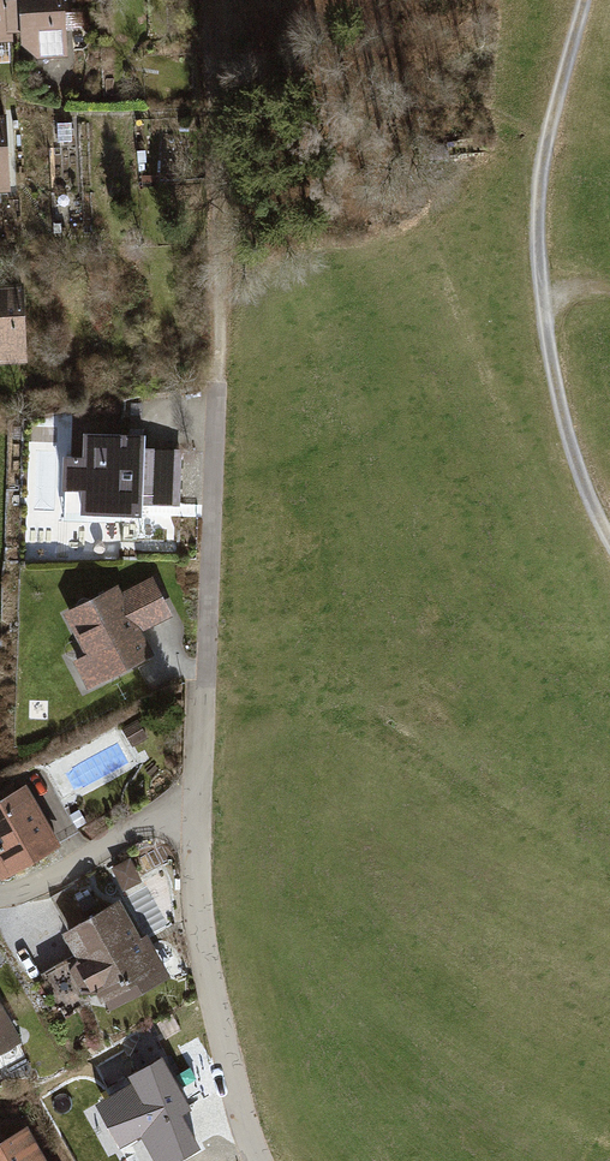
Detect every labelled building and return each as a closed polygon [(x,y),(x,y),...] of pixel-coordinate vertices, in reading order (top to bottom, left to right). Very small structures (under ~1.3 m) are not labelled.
[(8,47),(8,39),(6,0),(0,0),(0,47),(8,47)] [(67,63),(64,0),(6,0),(8,39),(13,44),(14,53),(25,65),(67,63)] [(10,197),(6,120),(0,121),(0,198),(10,197)] [(16,203),(5,204),(6,221),(17,220),(16,203)] [(27,370),(23,286),(0,288),(0,372),(27,370)] [(147,436),(87,432),(85,458),(69,457),(65,520),(116,524),(116,518),(142,520),(142,507),(181,510),(184,452),(146,449),(147,436)] [(139,632),(170,617),(152,578),(119,594),(115,586),(59,613),(79,656),(68,661),(83,691),(152,658),(139,632)] [(134,725),(119,733),(128,752),(143,744),(134,725)] [(0,796),(0,879),(59,844),(44,818),(52,813),(40,792),(32,797),(24,783),(0,796)] [(137,945),(116,906),(58,938),(75,968),(69,971),(86,1002),(92,999),(103,1018),(168,982),(145,940),(137,945)] [(21,1048),(0,1013),(0,1060),(21,1048)] [(159,1062),(130,1078),(134,1086),(97,1106),(118,1144),(141,1133),(156,1160),(172,1160),(194,1149),(175,1114),(185,1109),(159,1062)] [(25,1133),(0,1147),(0,1160),(40,1160),(25,1133)]
